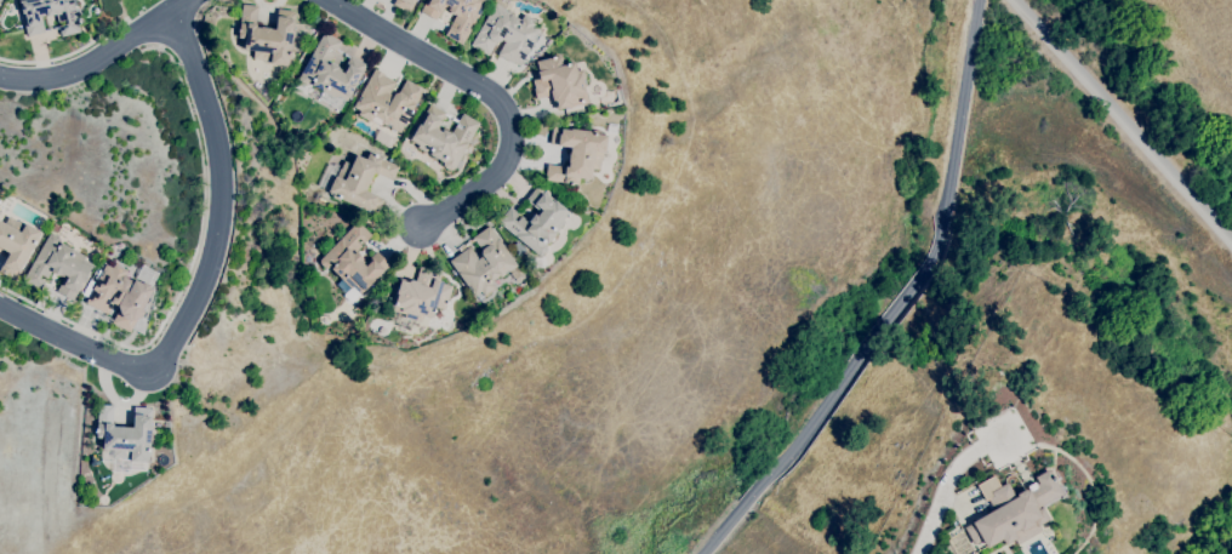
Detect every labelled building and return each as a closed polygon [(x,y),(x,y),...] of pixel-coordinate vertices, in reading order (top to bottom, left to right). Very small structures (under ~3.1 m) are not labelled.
[(18,1),(18,0),(73,0),(81,32),(61,38),(58,27),(65,24),(64,21),(57,22),(56,13),(45,16),(45,17),(41,18),(45,33),(27,36),(24,28),(28,28),(24,13),(22,15),(18,1)] [(393,5),(395,0),(414,0),(411,5),(406,2),(405,4),(404,2),(400,8),(393,5)] [(421,11),(427,0),(488,0),(462,45),(445,35),(452,22),(456,15),(447,10),(450,7),(445,5),(437,21),(421,11)] [(519,65),(513,62),(512,63),(497,55),(504,41),(501,40),(500,41),(496,42),(487,56),(470,45),(479,32),(495,2),(504,8),(508,11),(508,10),(512,12),(511,15),(520,19),(524,13),(536,21),(534,25),(541,29),(537,35),(535,40),(527,52),(519,65)] [(287,65),(269,63),(270,62),(252,59),(253,51),(243,50),(245,39),(238,38),(239,30),(238,30),(238,29),(239,29),(239,23),(240,23),(243,5),(258,6),(256,24),(255,27),(259,28),(259,27),(270,28),(270,29),(275,29),(276,16),(278,8),(293,11),(293,12),(296,12),(293,30),(291,52),(289,52),(287,65)] [(346,101),(337,96),(336,98),(324,92),(310,85),(309,84),(308,85),(306,86),(300,82),(298,79),(313,52),(324,32),(341,41),(330,62),(337,67),(342,70),(350,56),(366,64),(355,85),(348,97),(346,101)] [(557,112),(554,101),(552,101),(551,96),(536,98),(534,88),(535,88),(532,80),(538,79),(537,72),(536,61),(552,58),(551,57),(554,56),(554,57),(560,56),(563,64),(565,64),(567,63),(567,64),(575,62),(577,70),(583,69),(586,84),(587,84),(587,86),(586,86),(587,87),(584,88),(588,103),(586,103),(586,104),(557,112)] [(399,133),(390,127),(387,125),(386,125),(382,124),(383,121),(373,116),(371,122),(358,115),(360,110),(353,107),(357,101),(358,102),(361,97),(359,96),(367,81),(375,69),(384,74),(383,75),(395,82),(389,93),(393,96),(394,95),(399,92),(406,79),(423,90),(416,104),(399,133)] [(452,171),(441,166),(444,162),(441,161),(428,155),(429,154),(417,148),(418,145),(410,141),(412,136),(429,104),(445,113),(438,127),(443,130),(451,133),(462,114),(479,122),(468,143),(452,171)] [(578,184),(571,183),(571,184),(570,184),(570,183),(563,182),(544,181),(547,165),(567,167),(567,162),(569,153),(570,153),(571,147),(557,145),(551,144),(552,126),(570,128),(592,131),(592,130),(600,131),(600,135),(606,136),(605,153),(603,153),(601,160),(600,160),(599,170),(592,169),(591,179),(578,178),(578,184)] [(376,216),(343,200),(342,202),(331,198),(332,195),(327,193),(335,176),(336,177),(340,169),(341,170),(344,161),(350,165),(355,154),(365,159),(369,153),(373,155),(373,154),(377,155),(376,156),(399,166),(392,181),(376,173),(373,172),(365,190),(376,195),(383,199),(376,216)] [(538,256),(515,236),(497,222),(511,206),(518,213),(514,219),(517,222),(521,216),(527,221),(534,215),(536,216),(540,212),(525,200),(537,185),(569,212),(563,219),(565,222),(557,233),(555,233),(547,244),(548,244),(546,246),(547,246),(546,247),(547,250),(542,256),(538,256)] [(12,279),(0,272),(0,269),(8,253),(0,249),(0,222),(4,224),(8,217),(16,222),(17,221),(24,224),(24,223),(40,232),(38,234),(40,235),(39,238),(40,239),(36,246),(34,245),(23,264),(15,279),(12,278),(12,279)] [(358,296),(342,280),(331,269),(331,268),(330,268),(325,269),(320,263),(320,259),(341,238),(358,221),(371,235),(364,244),(359,239),(355,241),(361,246),(355,252),(363,258),(361,259),(365,263),(376,251),(389,264),(373,281),(373,280),(363,290),(364,291),(358,296)] [(474,296),(470,291),(467,286),(457,273),(449,261),(469,246),(478,259),(481,256),(480,255),(481,250),(473,238),(489,225),(497,239),(498,239),(517,265),(508,272),(504,274),(501,278),(500,275),(491,281),(495,287),(484,296),(480,292),(474,296)] [(72,301),(56,292),(65,276),(61,274),(59,276),(51,272),(47,279),(40,275),(39,279),(45,282),(39,291),(22,281),(34,262),(34,261),(50,233),(61,239),(59,241),(74,251),(85,257),(84,259),(92,264),(90,268),(82,281),(84,281),(72,301)] [(130,332),(112,322),(118,312),(118,305),(113,303),(107,314),(85,303),(105,264),(112,268),(114,263),(127,270),(124,276),(130,280),(135,272),(136,273),(137,274),(142,264),(158,274),(152,285),(153,286),(155,287),(144,309),(142,308),(143,313),(141,316),(137,319),(130,332)] [(421,322),(412,320),(413,315),(409,314),(409,313),(405,312),(404,313),(400,312),(400,313),(389,309),(390,307),(387,305),(389,297),(393,298),(394,292),(397,293),(400,280),(407,282),(407,280),(409,281),(409,279),(415,281),(420,267),(429,269),(428,272),(433,273),(435,276),(434,279),(443,281),(443,282),(452,286),(447,302),(450,303),(449,305),(446,304),(444,310),(435,307),(434,309),(435,310),(434,313),(433,313),(432,318),(423,315),(421,322)] [(147,463),(130,462),(130,461),(121,459),(121,458),(113,458),(113,450),(102,450),(103,439),(96,438),(97,432),(95,432),(96,429),(95,429),(95,426),(97,426),(97,423),(98,405),(114,406),(113,423),(113,426),(132,428),(133,413),(133,407),(149,409),(149,410),(152,410),(150,427),(149,447),(153,449),(152,461),(147,459),(147,463)] [(986,548),(981,539),(974,544),(964,527),(971,522),(993,509),(987,499),(985,501),(976,485),(993,475),(1000,487),(1006,482),(1014,496),(1025,489),(1026,491),(1028,490),(1029,490),(1027,486),(1034,481),(1036,485),(1038,484),(1034,478),(1048,469),(1062,493),(1042,506),(1049,520),(1039,525),(1042,531),(1017,544),(1014,539),(1005,544),(1002,539),(986,548)]
